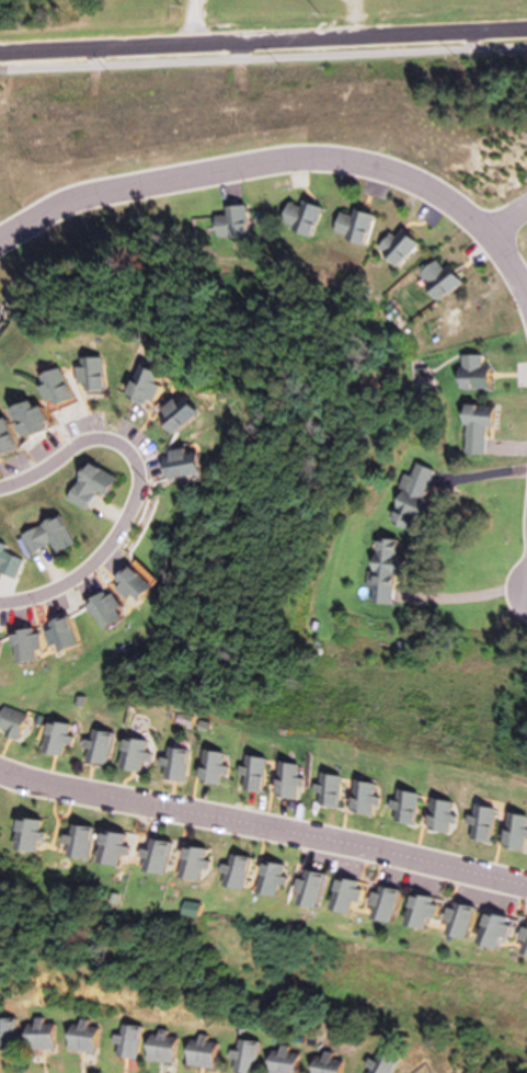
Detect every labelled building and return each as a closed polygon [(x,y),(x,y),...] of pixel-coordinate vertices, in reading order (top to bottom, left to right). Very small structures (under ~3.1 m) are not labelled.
[(291,197),(278,224),(308,237),(320,211),(291,197)] [(247,238),(247,206),(229,206),(229,215),(213,215),(213,238),(247,238)] [(342,207),(332,234),(361,245),(372,218),(342,207)] [(414,243),(395,228),(375,251),(394,267),(414,243)] [(435,300),(456,282),(435,258),(414,276),(435,300)] [(456,389),(484,389),(484,355),(456,355),(456,389)] [(98,357),(81,357),(81,367),(72,367),(72,384),(82,384),(82,392),(98,392),(98,357)] [(123,380),(116,394),(142,407),(152,386),(148,383),(152,374),(138,367),(130,384),(123,380)] [(34,375),(43,406),(67,399),(57,368),(34,375)] [(32,399),(7,407),(16,436),(41,429),(32,399)] [(152,410),(160,420),(155,425),(163,434),(189,413),(181,402),(173,408),(166,399),(152,410)] [(490,426),(490,405),(461,405),(461,454),(482,454),(482,426),(490,426)] [(9,450),(7,420),(0,420),(0,451),(9,450)] [(155,473),(185,477),(188,451),(159,447),(155,473)] [(87,490),(99,496),(108,477),(79,463),(61,500),(79,508),(87,490)] [(429,469),(409,464),(406,476),(398,474),(383,523),(410,531),(429,469)] [(45,544),(48,552),(67,543),(53,516),(15,534),(25,554),(45,544)] [(365,590),(373,590),(372,605),(388,606),(389,573),(395,573),(396,541),(367,540),(365,590)] [(7,580),(15,559),(0,553),(0,577),(7,580)] [(127,603),(143,587),(121,565),(105,581),(127,603)] [(79,601),(91,629),(115,619),(103,591),(79,601)] [(36,628),(48,654),(70,645),(58,618),(36,628)] [(1,634),(4,646),(10,645),(14,664),(34,659),(27,628),(1,634)] [(17,741),(26,717),(0,707),(0,735),(17,741)] [(51,736),(48,754),(65,758),(71,727),(47,723),(45,735),(51,736)] [(82,764),(109,767),(114,734),(96,732),(95,740),(85,739),(82,764)] [(148,744),(130,739),(122,770),(140,774),(148,744)] [(184,750),(167,750),(167,782),(184,782),(184,750)] [(218,787),(225,755),(207,751),(202,770),(198,769),(195,781),(218,787)] [(247,769),(241,768),(236,790),(258,794),(265,760),(250,756),(247,769)] [(270,795),(290,801),(301,768),(284,763),(278,781),(275,780),(270,795)] [(337,776),(324,776),(324,790),(321,790),(322,809),(339,808),(337,776)] [(377,785),(361,781),(353,813),(370,817),(377,785)] [(388,812),(397,813),(395,823),(410,826),(416,795),(402,792),(400,803),(389,801),(388,812)] [(447,834),(452,803),(430,800),(426,830),(447,834)] [(495,812),(472,805),(461,837),(484,845),(495,812)] [(503,832),(499,846),(519,853),(526,830),(526,819),(514,815),(507,834),(503,832)] [(24,833),(21,851),(40,854),(45,823),(20,819),(18,832),(24,833)] [(77,838),(71,838),(70,860),(91,861),(93,828),(78,827),(77,838)] [(122,865),(122,834),(99,834),(99,865),(122,865)] [(145,873),(161,876),(167,844),(152,841),(145,873)] [(185,853),(178,879),(195,883),(203,851),(186,847),(185,853)] [(235,891),(246,861),(230,855),(220,886),(235,891)] [(260,897),(275,896),(274,864),(258,865),(260,897)] [(290,908),(316,906),(314,873),(303,874),(303,881),(288,882),(290,908)] [(333,914),(353,912),(349,879),(329,882),(333,914)] [(387,924),(395,891),(380,887),(378,894),(366,892),(363,906),(373,909),(371,920),(387,924)] [(410,896),(403,927),(422,931),(429,900),(410,896)] [(450,925),(446,936),(461,941),(471,909),(456,904),(453,912),(443,909),(439,921),(450,925)] [(505,919),(484,915),(477,946),(498,951),(505,919)] [(0,1019),(0,1051),(12,1051),(12,1019),(0,1019)] [(21,1050),(52,1050),(52,1021),(21,1021),(21,1050)] [(65,1052),(94,1052),(94,1023),(65,1023),(65,1052)] [(135,1058),(136,1026),(120,1026),(119,1058),(135,1058)] [(143,1061),(170,1062),(172,1035),(144,1033),(143,1061)] [(213,1039),(183,1039),(183,1068),(213,1068),(213,1039)] [(240,1072),(247,1072),(258,1047),(242,1041),(230,1069),(240,1072)] [(283,1043),(261,1064),(270,1072),(291,1072),(302,1063),(283,1043)] [(382,1052),(376,1064),(366,1059),(360,1072),(390,1072),(397,1059),(382,1052)] [(311,1053),(308,1072),(340,1072),(342,1058),(311,1053)]
